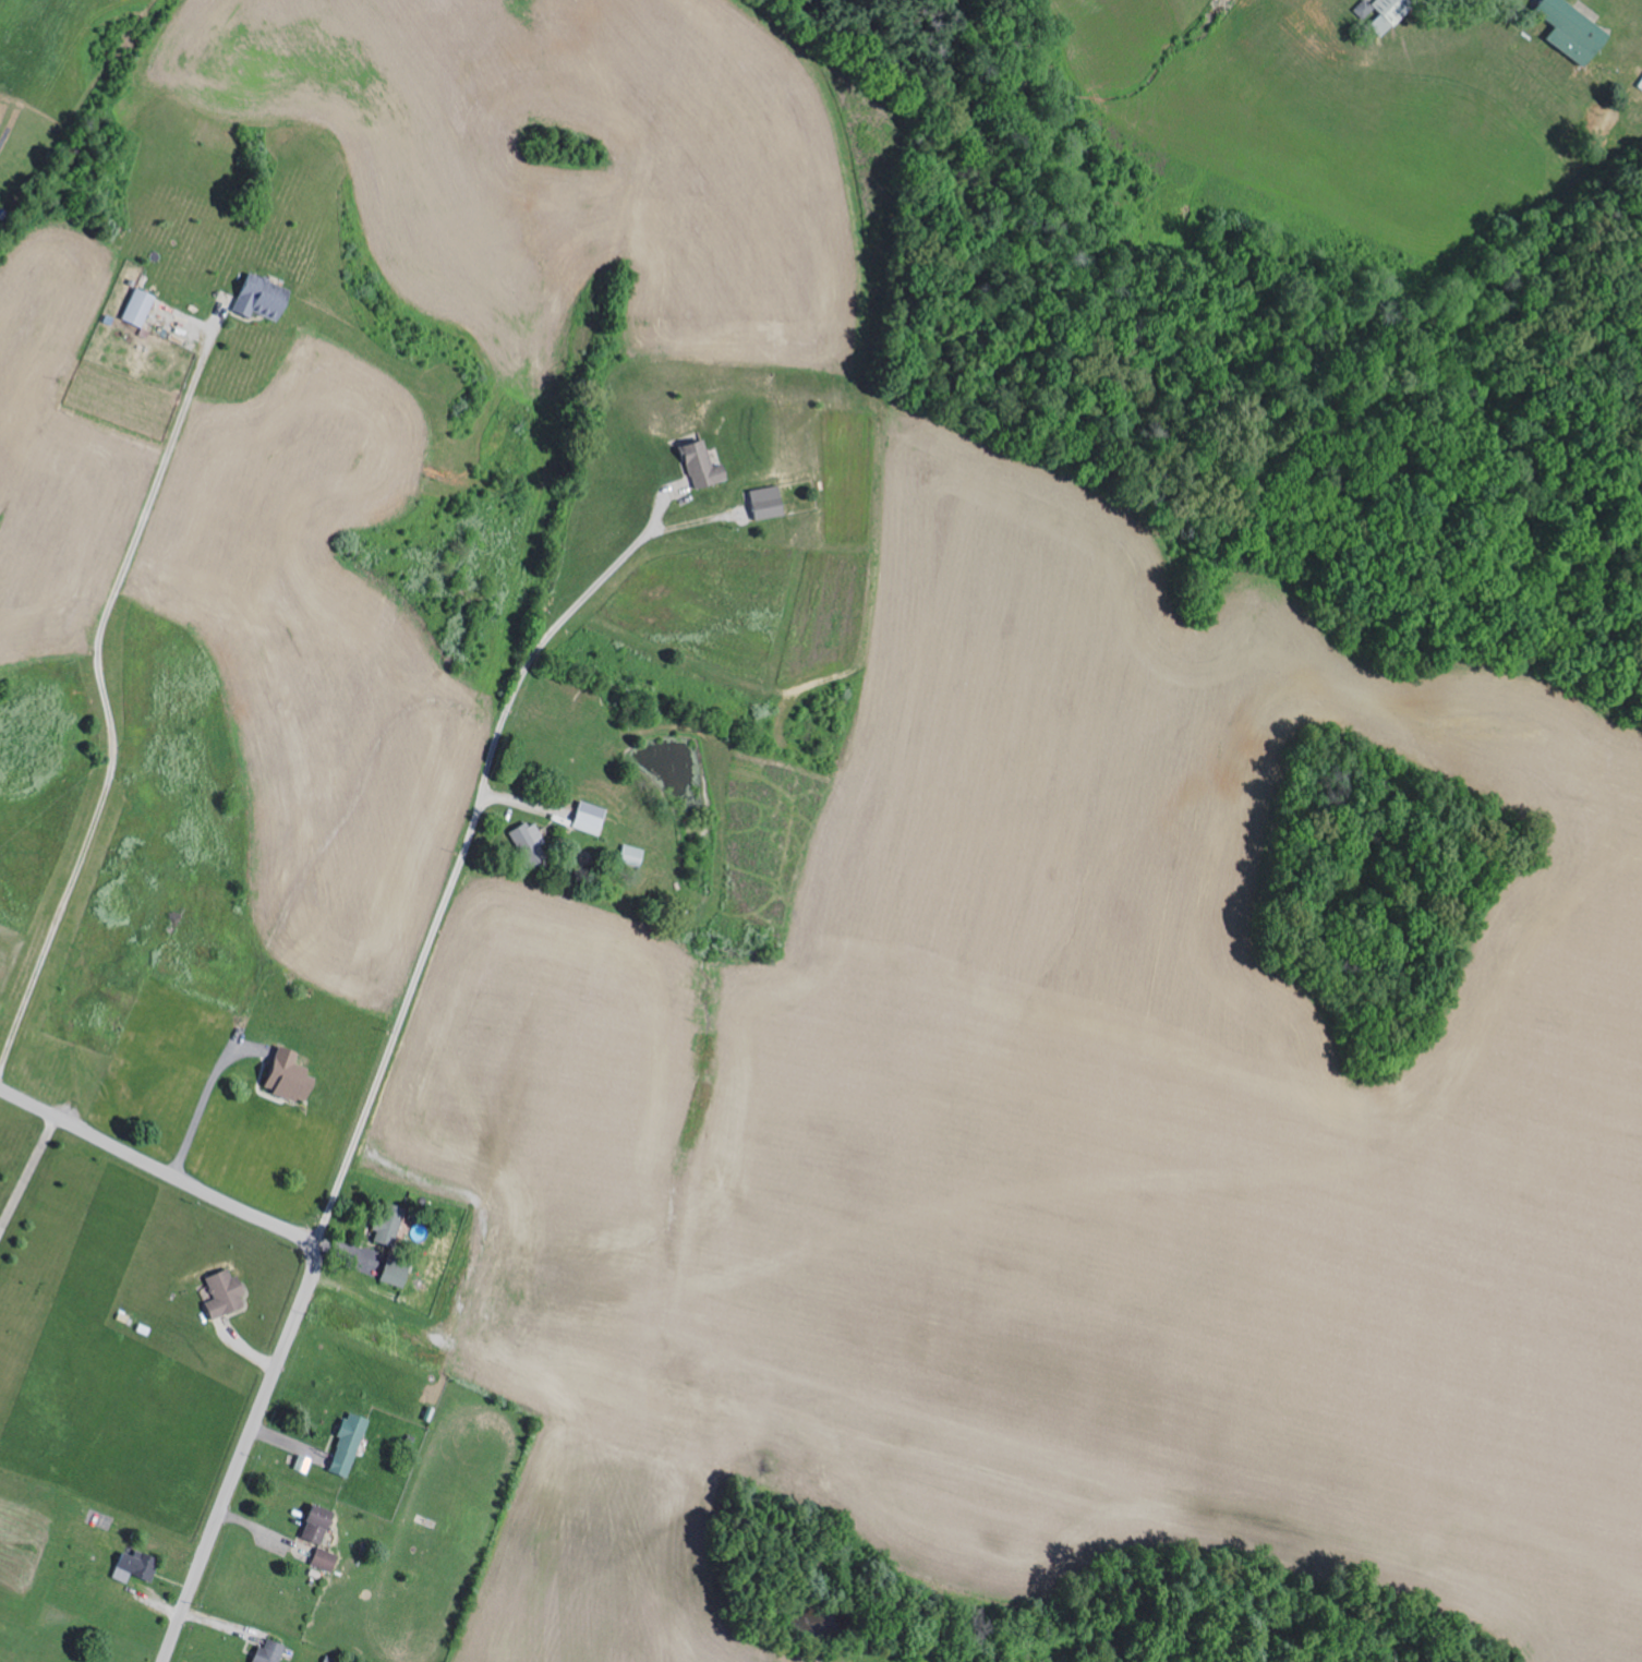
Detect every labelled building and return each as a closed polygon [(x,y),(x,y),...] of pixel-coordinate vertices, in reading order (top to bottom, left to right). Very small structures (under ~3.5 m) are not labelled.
[(1362,0),(1360,0),(1350,10),(1373,35),(1411,0),(1370,0),(1366,4),(1362,0)] [(1579,67),(1603,31),(1556,0),(1533,0),(1527,10),(1550,25),(1540,41),(1579,67)] [(256,311),(285,323),(298,290),(250,271),(235,309),(254,317),(256,311)] [(159,295),(135,285),(122,318),(146,328),(159,295)] [(684,486),(723,480),(721,463),(706,465),(702,438),(677,442),(684,486)] [(779,514),(774,485),(745,490),(750,519),(779,514)] [(603,818),(599,817),(602,808),(576,800),(568,826),(598,835),(603,818)] [(530,818),(507,830),(522,859),(545,847),(530,818)] [(642,850),(621,843),(615,860),(637,867),(642,850)] [(294,1053),(270,1045),(255,1088),(302,1103),(310,1079),(300,1075),(302,1067),(290,1063),(294,1053)] [(371,1214),(367,1229),(393,1237),(401,1208),(382,1202),(378,1217),(371,1214)] [(398,1288),(407,1260),(385,1253),(375,1280),(398,1288)] [(208,1321),(243,1301),(224,1265),(200,1278),(211,1298),(198,1304),(208,1321)] [(366,1420),(342,1411),(332,1436),(337,1437),(323,1471),(342,1478),(366,1420)] [(297,1538),(315,1545),(328,1511),(304,1503),(298,1521),(302,1523),(297,1538)] [(306,1563),(329,1573),(337,1556),(314,1546),(306,1563)] [(108,1577),(124,1582),(126,1575),(147,1583),(156,1558),(133,1550),(130,1556),(117,1551),(108,1577)] [(263,1639),(260,1648),(253,1646),(247,1661),(276,1661),(282,1646),(263,1639)]
